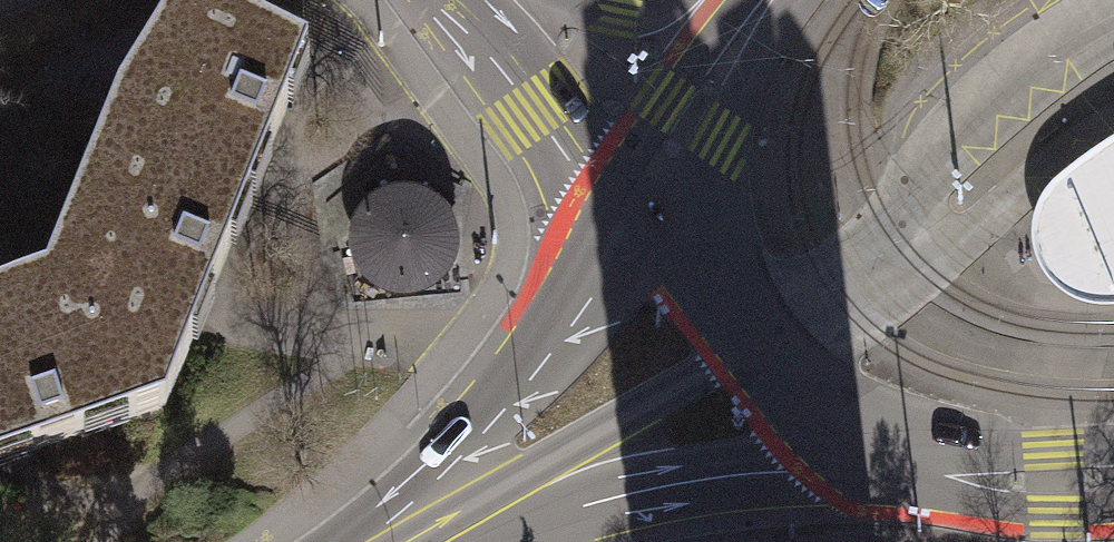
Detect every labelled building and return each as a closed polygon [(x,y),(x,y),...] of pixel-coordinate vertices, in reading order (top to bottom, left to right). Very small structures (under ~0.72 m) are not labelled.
[(97,140),(243,198),(247,188),(301,50),(290,45),(185,0),(173,0),(97,140)] [(199,315),(243,198),(97,140),(43,276),(55,311),(87,297),(101,305),(87,340),(176,374),(178,370),(189,340),(199,315)] [(1113,140),(1084,160),(1052,186),(1038,205),(1032,222),(1032,244),(1035,262),(1043,277),(1057,293),(1075,304),(1098,310),(1113,309),(1113,140)] [(395,195),(374,199),(361,210),(351,225),(349,246),(354,264),(371,280),(392,287),(415,283),(431,270),(439,255),(441,237),(438,224),(430,211),(418,200),(395,195)] [(176,374),(87,340),(101,305),(87,297),(55,311),(43,276),(0,291),(0,459),(7,457),(164,405),(176,374)]
